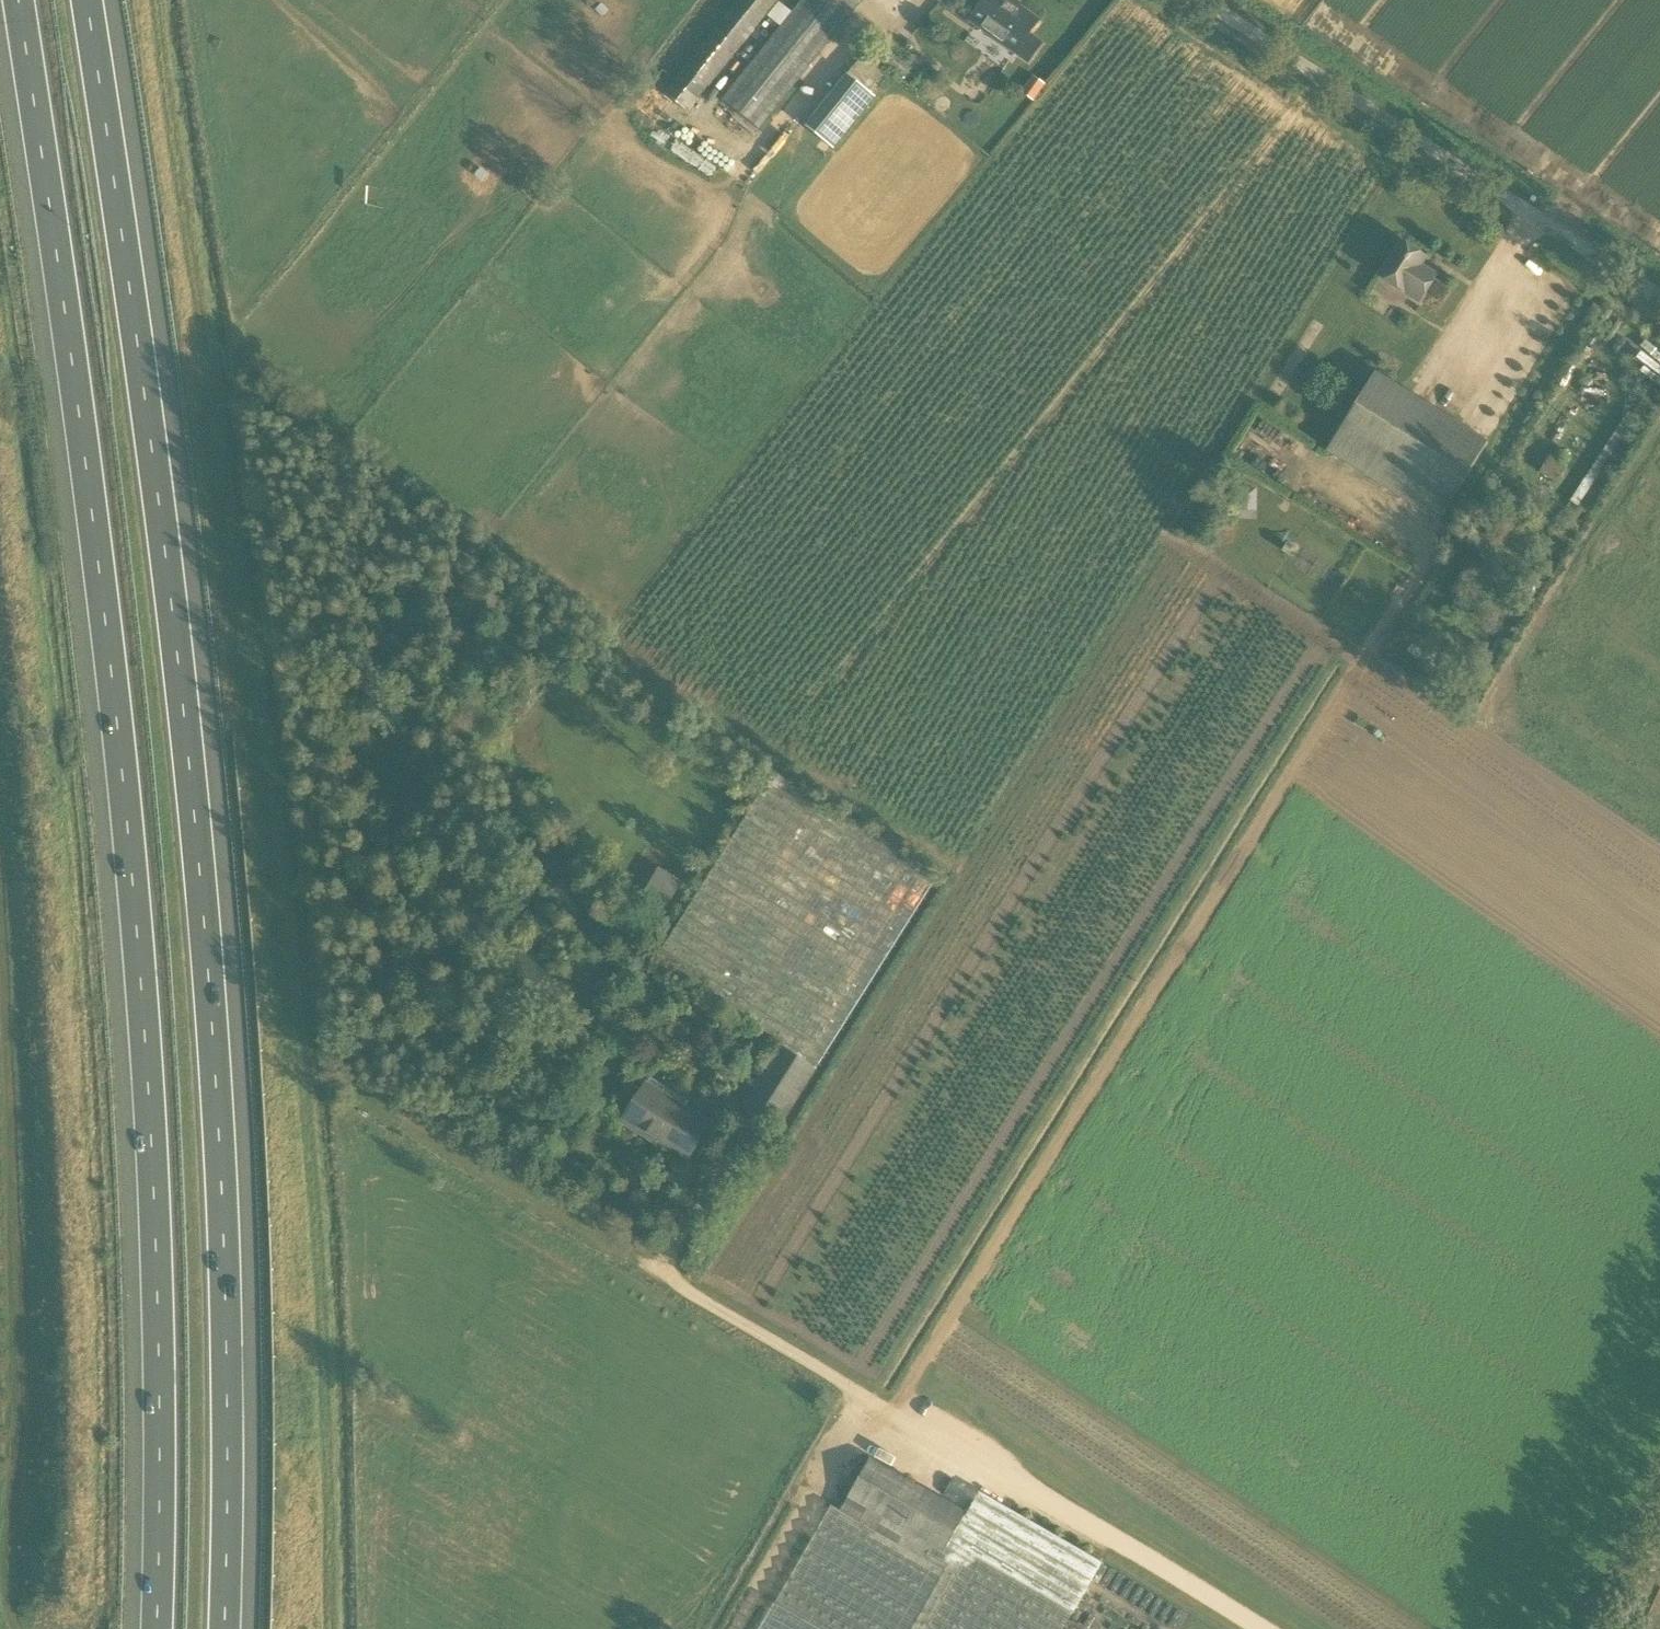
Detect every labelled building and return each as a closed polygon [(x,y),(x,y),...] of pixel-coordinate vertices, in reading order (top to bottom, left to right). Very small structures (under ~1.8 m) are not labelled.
[(663,93),(687,113),(778,0),(738,0),(663,93)] [(722,101),(757,129),(862,0),(802,0),(722,101)] [(1038,22),(1009,2),(1010,0),(985,0),(970,20),(1028,61),(1040,44),(1028,36),(1038,22)] [(922,61),(914,55),(909,62),(917,68),(922,61)] [(834,150),(876,97),(847,74),(805,127),(834,150)] [(1035,75),(1025,90),(1036,98),(1046,83),(1035,75)] [(1401,243),(1379,277),(1419,302),(1436,276),(1420,266),(1425,258),(1401,243)] [(1375,373),(1363,392),(1325,453),(1437,523),(1487,444),(1375,373)] [(775,1046),(738,1106),(775,1130),(935,874),(772,770),(650,961),(779,1042),(776,1046),(775,1046)] [(380,843),(375,851),(382,855),(387,847),(380,843)] [(632,1104),(621,1122),(652,1142),(654,1138),(688,1159),(710,1124),(684,1108),(688,1101),(651,1078),(647,1085),(645,1083),(632,1104)] [(848,1499),(944,1553),(966,1514),(870,1460),(848,1499)] [(848,1499),(840,1513),(828,1506),(758,1628),(1064,1628),(1091,1582),(1102,1563),(980,1492),(969,1511),(966,1514),(944,1553),(848,1499)]
